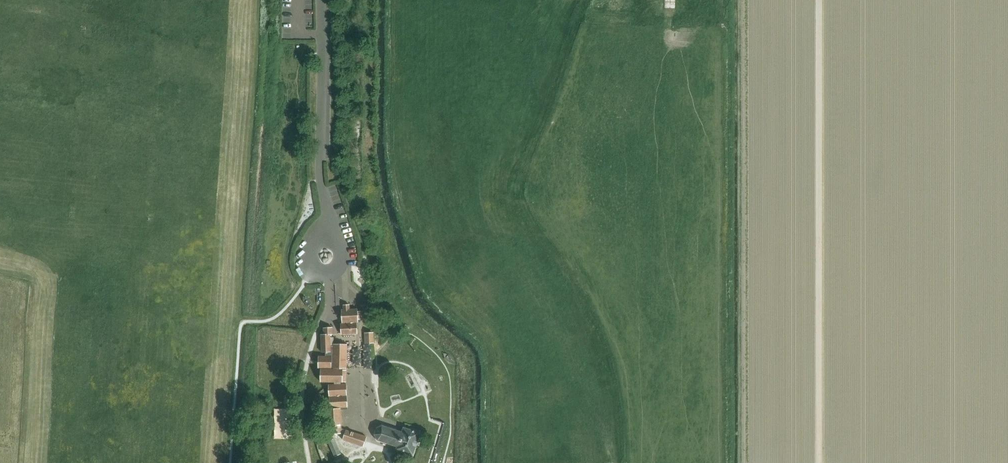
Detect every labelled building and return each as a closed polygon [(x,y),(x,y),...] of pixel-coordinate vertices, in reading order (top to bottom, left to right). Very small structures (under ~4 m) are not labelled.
[(316,217),(313,224),(318,227),(321,219),(316,217)] [(337,250),(326,251),(327,259),(338,258),(337,250)] [(357,312),(357,309),(349,310),(349,305),(343,305),(343,310),(341,310),(341,323),(343,323),(343,324),(340,324),(340,329),(340,335),(355,334),(356,334),(356,323),(354,323),(354,322),(357,322),(357,320),(360,320),(360,312),(357,312)] [(330,346),(330,335),(332,334),(332,329),(332,328),(323,328),(323,335),(320,335),(321,353),(325,352),(325,357),(318,356),(318,368),(321,368),(321,369),(320,369),(320,382),(334,382),(340,383),(342,383),(342,382),(346,382),(346,370),(342,370),(342,369),(346,369),(347,345),(333,344),(333,346),(330,346)] [(373,343),(373,340),(372,333),(364,333),(364,344),(373,343)] [(343,440),(363,447),(366,437),(341,429),(340,409),(338,409),(338,408),(347,407),(346,384),(340,384),(340,383),(334,382),(334,385),(328,385),(329,408),(331,408),(331,409),(327,409),(328,438),(334,438),(336,438),(336,434),(341,434),(344,435),(343,440)] [(403,391),(393,393),(395,402),(405,400),(403,391)] [(395,430),(396,430),(394,429),(394,430),(391,429),(391,428),(390,428),(387,427),(386,426),(386,427),(383,426),(383,425),(382,425),(381,425),(382,426),(377,428),(376,428),(376,429),(374,434),(374,435),(375,435),(377,440),(377,441),(378,441),(381,442),(382,442),(385,443),(386,444),(386,443),(389,444),(389,445),(390,445),(391,445),(394,446),(393,448),(396,449),(413,455),(415,446),(416,446),(417,442),(420,433),(416,432),(403,428),(402,432),(395,430)] [(335,456),(341,454),(334,439),(328,442),(335,456)]
